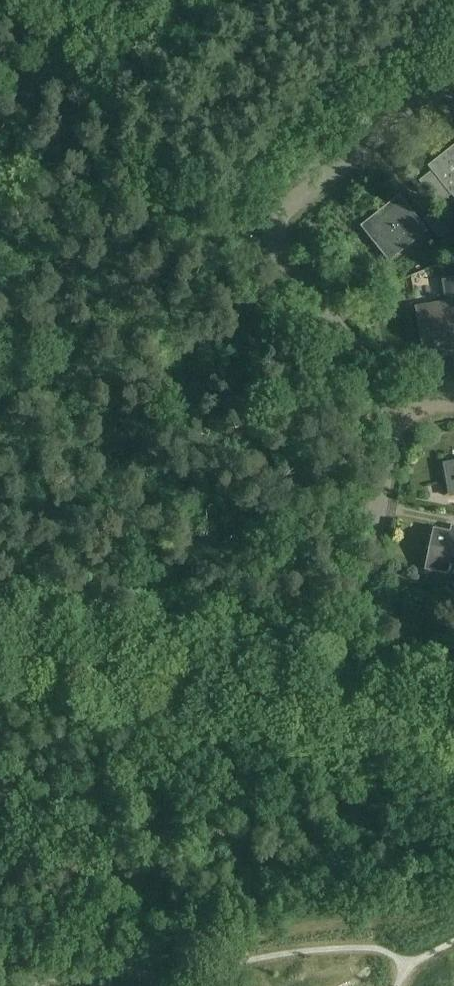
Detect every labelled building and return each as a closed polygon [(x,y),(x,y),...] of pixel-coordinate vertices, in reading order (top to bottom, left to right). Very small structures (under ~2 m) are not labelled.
[(451,154),(449,152),(431,167),(435,172),(422,182),(440,204),(453,194),(453,195),(453,152),(451,154)] [(428,231),(401,197),(363,227),(391,261),(428,231)] [(450,231),(441,237),(453,252),(453,251),(453,236),(450,231)] [(441,341),(452,340),(453,343),(453,342),(453,279),(444,281),(448,303),(417,308),(424,347),(441,344),(441,341)] [(435,531),(428,568),(451,573),(452,569),(453,569),(453,535),(435,531)] [(434,953),(435,975),(445,974),(444,952),(434,953)]
